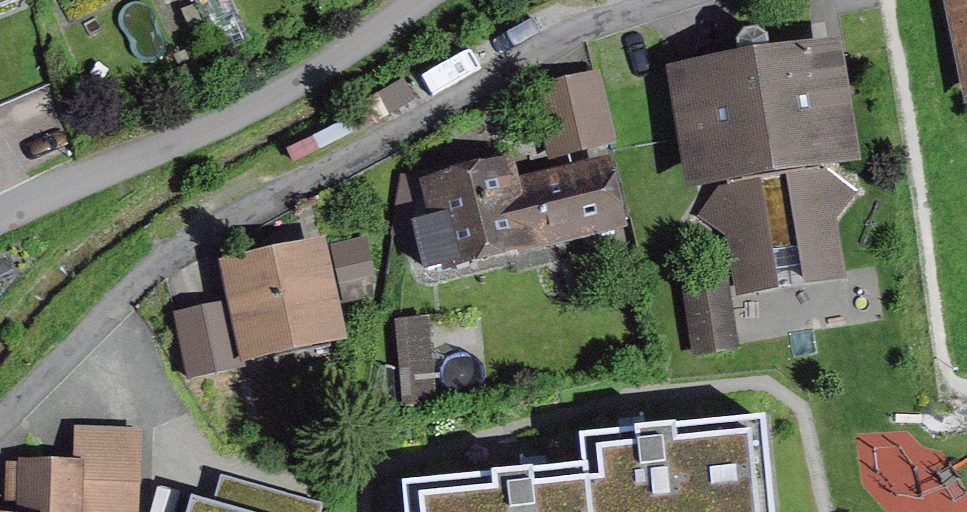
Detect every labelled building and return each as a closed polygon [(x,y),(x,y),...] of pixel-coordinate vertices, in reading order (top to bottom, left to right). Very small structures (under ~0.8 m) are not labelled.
[(234,0),(195,0),(220,54),(252,39),(234,0)] [(957,18),(966,16),(966,0),(954,0),(957,18)] [(842,187),(831,178),(820,180),(816,154),(846,149),(831,57),(680,82),(695,173),(725,169),(729,195),(719,197),(710,208),(713,222),(724,230),(734,228),(739,258),(831,243),(826,214),(836,212),(845,201),(842,187)] [(538,97),(552,155),(611,141),(597,83),(538,97)] [(544,239),(545,241),(612,224),(598,170),(506,192),(501,172),(466,181),(462,167),(422,177),(434,225),(420,228),(430,267),(544,239)] [(332,248),(340,281),(374,274),(366,240),(332,248)] [(235,274),(252,350),(331,332),(314,256),(235,274)] [(177,317),(190,379),(242,368),(229,306),(177,317)] [(692,316),(698,351),(733,345),(727,311),(692,316)] [(405,405),(434,403),(427,322),(398,324),(405,405)] [(580,440),(583,470),(585,472),(589,511),(774,511),(765,422),(580,440)] [(139,436),(78,432),(76,468),(10,464),(9,500),(24,501),(23,511),(136,511),(139,436)] [(585,472),(583,470),(403,488),(405,511),(589,511),(585,472)] [(322,505),(298,498),(294,511),(320,511),(322,505)] [(191,499),(187,511),(237,511),(191,499)]
